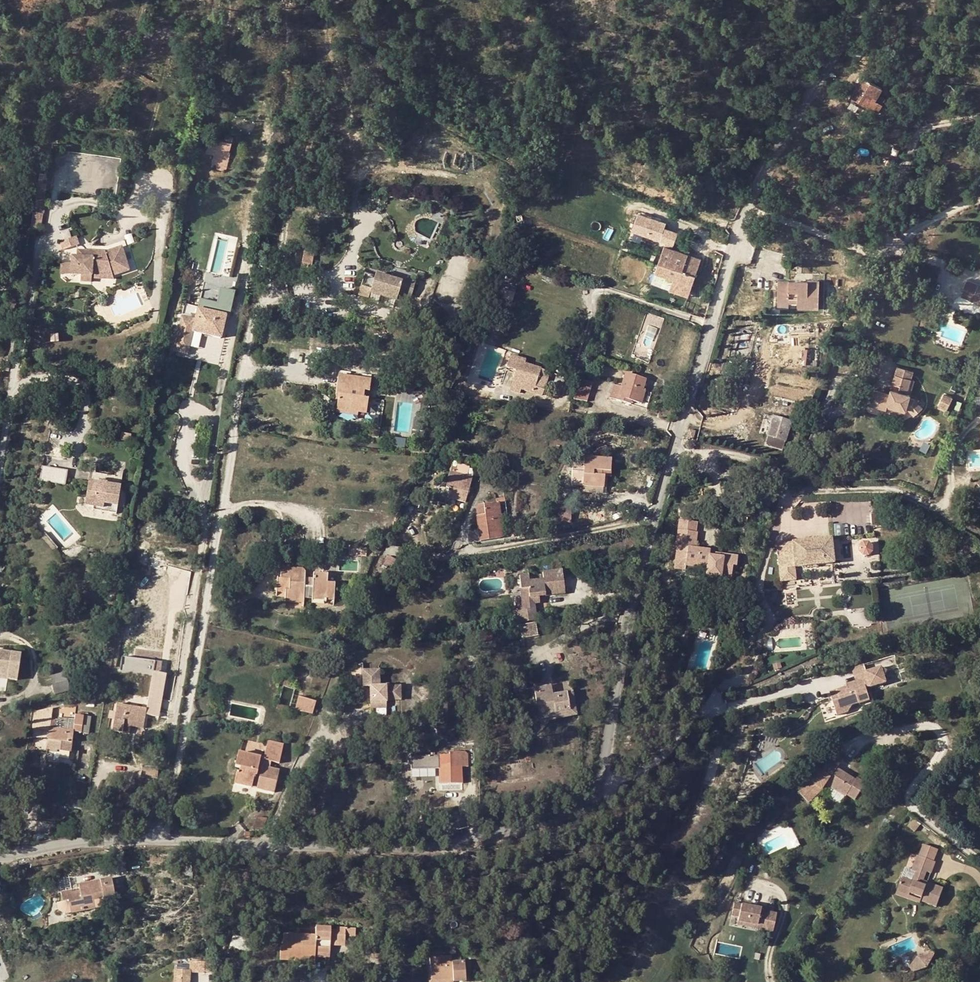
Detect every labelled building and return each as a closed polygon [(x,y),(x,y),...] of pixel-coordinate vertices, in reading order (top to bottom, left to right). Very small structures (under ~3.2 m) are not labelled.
[(853,98),(877,112),(885,99),(878,95),(882,88),(864,78),(853,98)] [(214,156),(211,168),(226,171),(230,153),(229,153),(232,144),(215,140),(211,156),(214,156)] [(636,157),(633,162),(640,165),(642,160),(636,157)] [(653,163),(646,160),(643,166),(650,169),(653,163)] [(32,207),(40,209),(43,209),(44,200),(34,199),(32,207)] [(31,212),(29,230),(36,231),(39,213),(31,212)] [(689,292),(701,259),(672,249),(678,233),(664,228),(666,223),(638,213),(632,230),(666,243),(664,246),(655,273),(673,280),(671,285),(689,292)] [(75,237),(60,242),(62,250),(77,245),(75,237)] [(93,253),(106,254),(123,249),(126,248),(124,242),(105,247),(93,246),(93,253)] [(92,279),(93,273),(105,274),(111,272),(111,274),(120,272),(119,269),(128,266),(123,249),(106,254),(93,253),(83,253),(82,259),(78,259),(73,258),(73,264),(72,275),(82,276),(81,282),(92,283),(92,279)] [(311,269),(314,254),(304,252),(300,270),(304,271),(305,267),(311,269)] [(64,275),(72,275),(73,264),(64,264),(64,275)] [(93,273),(92,279),(113,281),(112,277),(129,272),(128,266),(119,269),(120,272),(111,274),(111,272),(105,274),(93,273)] [(364,273),(358,295),(369,298),(370,294),(396,301),(398,295),(412,299),(416,282),(402,278),(402,281),(375,273),(374,276),(364,273)] [(808,281),(778,280),(777,302),(789,302),(797,302),(797,308),(818,309),(819,280),(808,280),(808,281)] [(968,280),(962,296),(970,300),(977,285),(968,280)] [(500,289),(514,293),(516,287),(502,283),(500,289)] [(979,284),(972,300),(979,304),(979,284)] [(689,292),(671,285),(669,291),(687,297),(689,292)] [(512,301),(514,293),(500,289),(497,288),(492,305),(497,307),(500,298),(512,301)] [(218,305),(232,308),(235,293),(220,291),(218,305)] [(179,320),(196,323),(198,314),(199,310),(182,307),(179,320)] [(921,320),(929,323),(932,314),(924,312),(921,320)] [(222,341),(225,319),(198,314),(196,323),(179,320),(174,350),(189,352),(192,336),(222,341)] [(188,359),(189,352),(174,350),(173,356),(188,359)] [(520,388),(533,392),(540,368),(524,363),(525,360),(510,355),(506,367),(515,370),(511,385),(520,388)] [(899,367),(896,375),(910,380),(913,372),(899,367)] [(542,394),(549,371),(540,368),(533,392),(542,394)] [(613,385),(609,397),(625,402),(626,399),(631,401),(638,403),(642,390),(645,379),(625,373),(620,387),(613,385)] [(373,392),(369,391),(370,379),(358,378),(350,376),(338,375),(335,394),(338,395),(342,395),(341,398),(338,398),(335,413),(357,416),(358,413),(364,414),(366,414),(366,408),(368,398),(372,399),(373,392)] [(879,391),(875,406),(886,409),(887,407),(904,412),(906,408),(909,408),(915,414),(922,407),(915,398),(909,396),(909,394),(909,393),(906,393),(910,380),(896,375),(894,383),(900,385),(898,391),(895,395),(891,394),(879,391)] [(591,383),(579,379),(574,398),(586,401),(591,383)] [(875,406),(879,391),(873,389),(868,404),(875,406)] [(952,399),(944,394),(938,405),(947,410),(952,399)] [(366,414),(364,414),(363,422),(373,423),(374,409),(366,408),(366,414)] [(764,445),(782,450),(790,422),(772,416),(764,445)] [(693,438),(696,431),(690,429),(687,437),(693,438)] [(395,438),(394,445),(403,446),(404,439),(395,438)] [(594,455),(604,457),(607,446),(597,444),(594,455)] [(68,475),(70,461),(45,458),(43,471),(68,475)] [(601,471),(610,471),(611,459),(584,458),(582,486),(603,488),(604,477),(604,476),(601,475),(601,471)] [(451,467),(445,487),(452,489),(450,498),(465,502),(471,478),(454,473),(455,468),(451,467)] [(89,472),(84,504),(89,505),(102,507),(101,511),(115,513),(121,476),(89,472)] [(504,498),(496,499),(496,503),(479,505),(478,506),(477,507),(476,508),(475,509),(480,541),(500,538),(498,520),(499,519),(499,516),(506,515),(504,498)] [(694,532),(696,522),(678,520),(677,529),(674,546),(675,546),(685,548),(683,559),(674,558),(672,568),(683,569),(683,565),(704,568),(703,575),(729,579),(731,566),(735,566),(736,557),(719,555),(719,558),(712,557),(711,559),(706,558),(707,553),(708,551),(692,548),(695,532),(694,532)] [(832,564),(829,540),(777,544),(780,582),(796,580),(795,568),(832,564)] [(869,543),(867,543),(865,543),(863,543),(860,545),(859,547),(859,550),(859,552),(861,555),(862,556),(866,557),(868,557),(871,555),(873,552),(873,551),(873,549),(872,546),(869,543)] [(387,545),(386,554),(399,557),(401,548),(387,545)] [(348,546),(348,555),(366,556),(366,547),(348,546)] [(675,546),(674,558),(683,559),(685,548),(675,546)] [(389,555),(382,566),(386,568),(388,565),(391,567),(396,560),(389,555)] [(704,568),(683,565),(683,569),(682,574),(703,577),(703,575),(704,568)] [(310,577),(305,577),(305,571),(302,568),(280,567),(279,578),(276,578),(276,590),(281,590),(281,592),(285,593),(284,600),(289,600),(289,602),(298,603),(298,601),(303,601),(304,586),(312,587),(312,595),(334,596),(335,583),(327,583),(328,574),(313,574),(313,578),(313,580),(309,580),(310,577)] [(529,574),(519,575),(523,604),(533,603),(539,603),(539,597),(565,594),(562,570),(542,572),(543,578),(529,580),(529,574)] [(519,610),(520,623),(536,620),(534,609),(523,610),(519,610)] [(535,623),(520,625),(522,638),(537,635),(535,623)] [(0,651),(0,675),(7,676),(6,678),(16,680),(20,654),(0,651)] [(151,671),(155,671),(155,669),(159,670),(161,659),(121,653),(119,666),(151,671)] [(863,665),(851,668),(852,672),(855,681),(867,678),(864,671),(863,665)] [(836,705),(834,705),(837,715),(848,712),(852,704),(858,703),(859,704),(869,700),(865,688),(886,681),(881,666),(864,671),(867,678),(855,681),(846,684),(847,687),(837,690),(838,697),(834,698),(836,705)] [(369,704),(386,704),(386,700),(401,700),(400,686),(379,687),(379,670),(362,671),(363,687),(368,686),(369,704)] [(145,709),(140,708),(116,704),(112,730),(136,734),(137,727),(142,727),(145,714),(158,716),(164,673),(155,671),(151,671),(145,709)] [(54,684),(67,680),(65,673),(52,676),(54,684)] [(69,690),(67,680),(54,684),(51,684),(54,694),(69,690)] [(564,693),(572,691),(570,681),(562,682),(564,693)] [(569,706),(574,705),(572,691),(564,693),(552,694),(551,686),(533,689),(538,718),(556,715),(555,713),(569,710),(569,706)] [(838,697),(837,690),(830,692),(834,705),(836,705),(834,698),(838,697)] [(315,702),(298,697),(295,709),(312,714),(315,702)] [(347,705),(337,703),(336,710),(345,712),(347,705)] [(569,710),(555,713),(556,715),(556,719),(576,715),(574,705),(569,706),(569,710)] [(49,728),(47,747),(70,750),(72,731),(88,733),(90,716),(75,714),(74,721),(57,719),(57,720),(50,720),(51,708),(34,712),(33,726),(49,728)] [(283,745),(267,742),(263,760),(263,762),(259,762),(260,759),(237,754),(234,766),(239,767),(238,772),(236,772),(233,783),(252,787),(253,782),(257,783),(256,788),(274,792),(279,771),(269,768),(270,762),(279,764),(283,745)] [(449,755),(438,755),(439,784),(462,783),(462,767),(467,767),(467,752),(449,752),(449,755)] [(814,777),(805,786),(814,796),(823,788),(826,783),(846,796),(847,795),(854,800),(865,783),(856,777),(855,779),(848,775),(846,778),(844,776),(846,773),(836,767),(842,759),(834,754),(827,765),(823,771),(819,769),(814,777)] [(142,767),(141,776),(158,777),(158,768),(142,767)] [(799,791),(808,802),(814,796),(805,786),(799,791)] [(262,830),(267,818),(259,815),(253,826),(262,830)] [(907,825),(914,831),(920,823),(913,818),(907,825)] [(920,857),(932,861),(936,849),(924,845),(920,857)] [(922,898),(920,901),(936,906),(943,888),(927,883),(926,884),(922,883),(926,872),(930,874),(934,862),(932,861),(920,857),(917,856),(911,871),(916,872),(912,882),(908,880),(901,878),(897,892),(908,896),(910,893),(922,898)] [(926,884),(927,883),(930,874),(926,872),(922,883),(926,884)] [(68,900),(71,913),(95,908),(93,900),(105,898),(115,895),(112,877),(79,884),(80,889),(81,892),(75,893),(74,891),(72,891),(71,890),(61,892),(63,901),(68,900)] [(896,895),(919,903),(920,901),(908,896),(897,892),(896,895)] [(95,909),(106,907),(105,898),(93,900),(95,908),(95,909)] [(56,903),(59,915),(71,913),(68,900),(63,901),(56,903)] [(755,925),(754,930),(771,934),(775,914),(759,911),(759,908),(732,902),(730,915),(736,917),(735,920),(755,925)] [(755,925),(735,920),(734,925),(754,930),(755,925)] [(314,952),(329,953),(329,945),(330,939),(336,939),(336,944),(345,944),(345,935),(345,927),(337,927),(336,930),(330,930),(330,927),(316,926),(316,934),(284,933),(283,961),(314,963),(314,957),(314,952)] [(355,936),(355,928),(345,927),(345,935),(355,936)] [(231,946),(253,952),(256,940),(235,934),(231,946)] [(931,952),(917,956),(910,967),(914,972),(927,968),(934,954),(931,952)] [(453,978),(454,981),(466,980),(464,961),(461,961),(461,957),(452,958),(452,956),(430,957),(431,969),(432,980),(453,978)] [(191,970),(191,971),(205,971),(205,963),(191,962),(191,970)] [(368,975),(372,972),(367,965),(348,979),(350,981),(358,981),(368,975)] [(175,979),(191,980),(191,971),(191,970),(175,969),(175,979)] [(428,969),(429,981),(454,981),(453,978),(432,980),(431,969),(428,969)]
